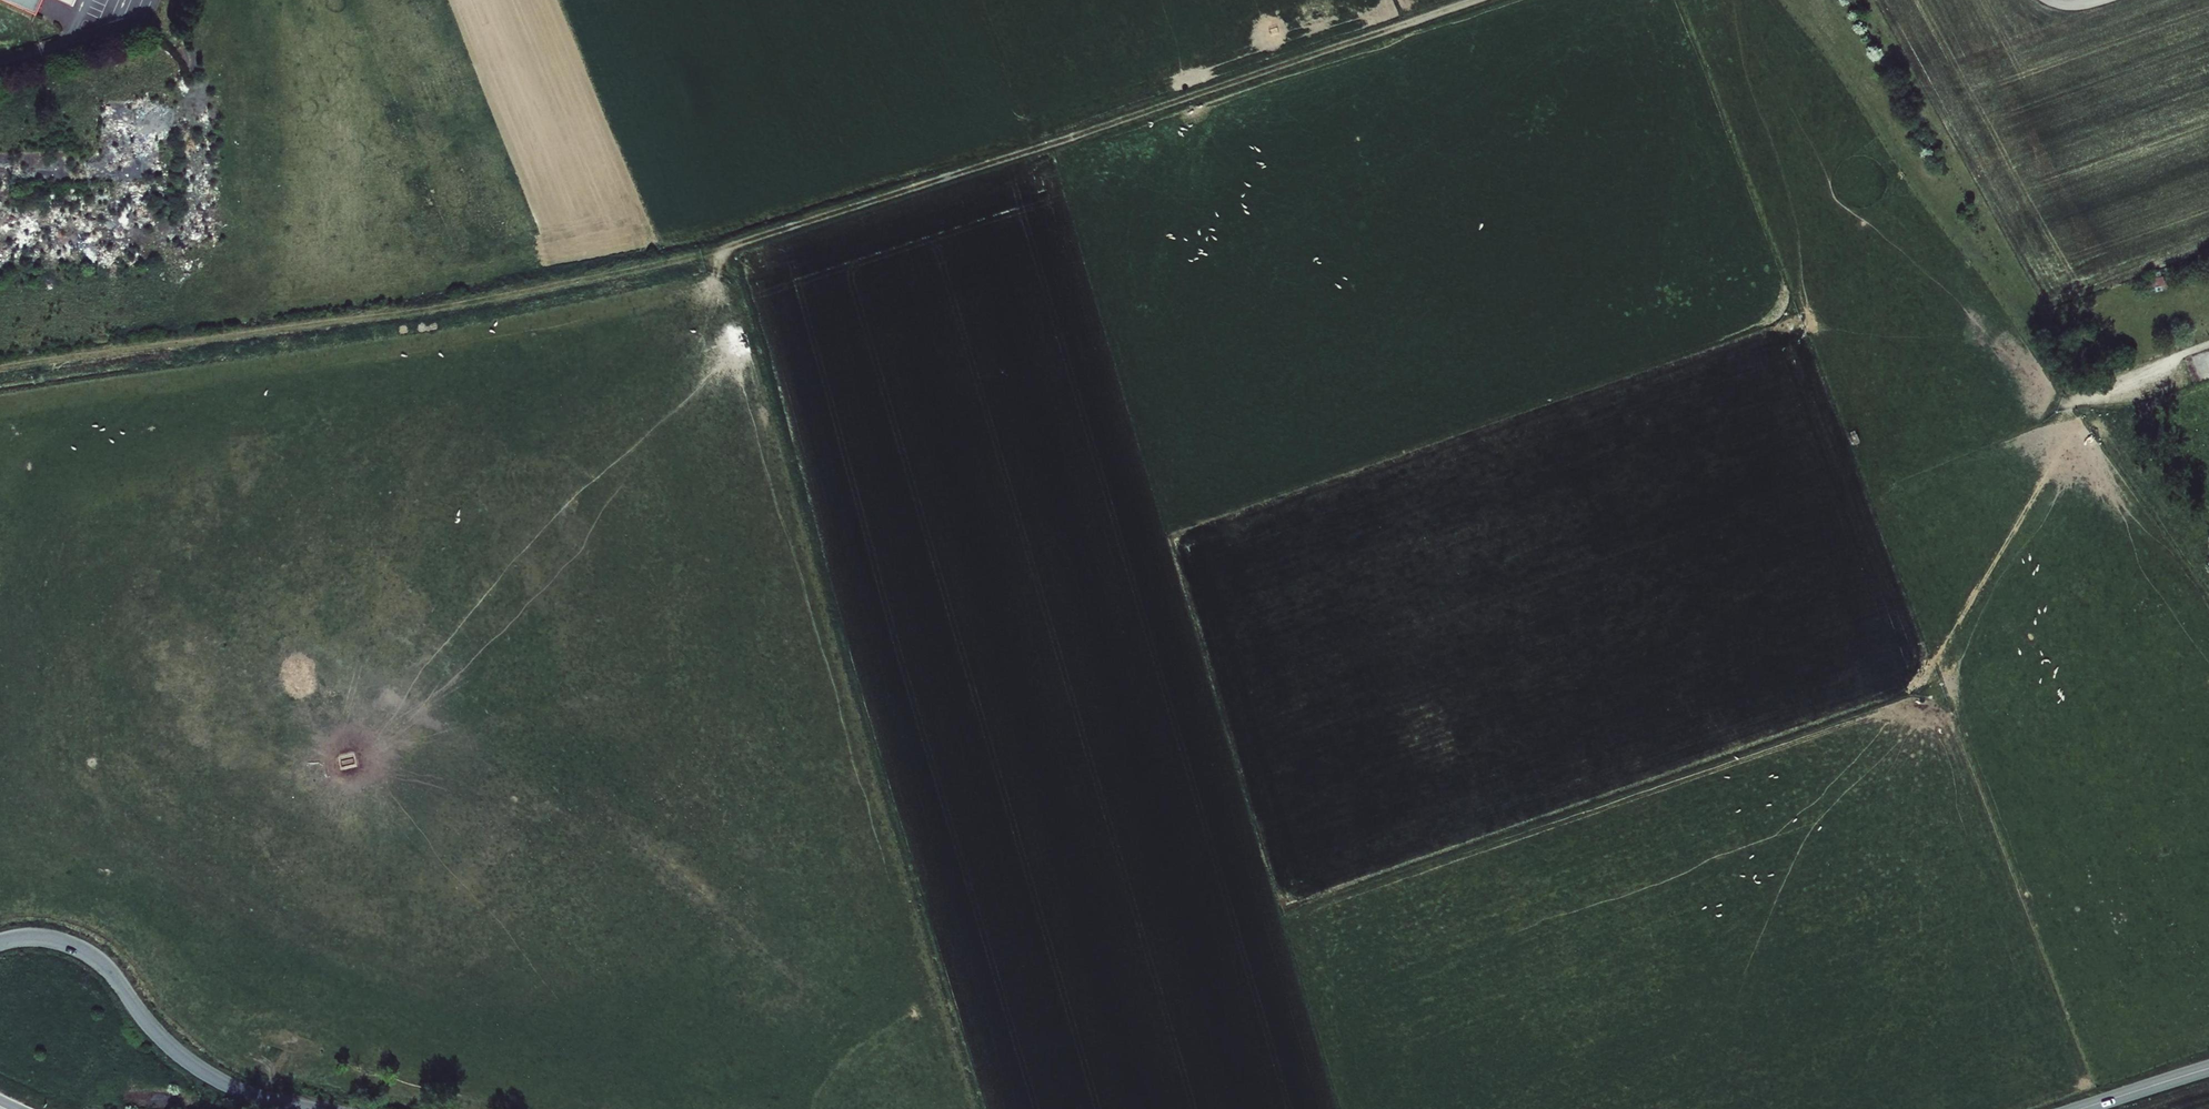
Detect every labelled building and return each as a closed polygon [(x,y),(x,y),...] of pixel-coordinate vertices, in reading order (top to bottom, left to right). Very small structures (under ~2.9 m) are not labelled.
[(36,13),(42,0),(6,0),(36,13)]
